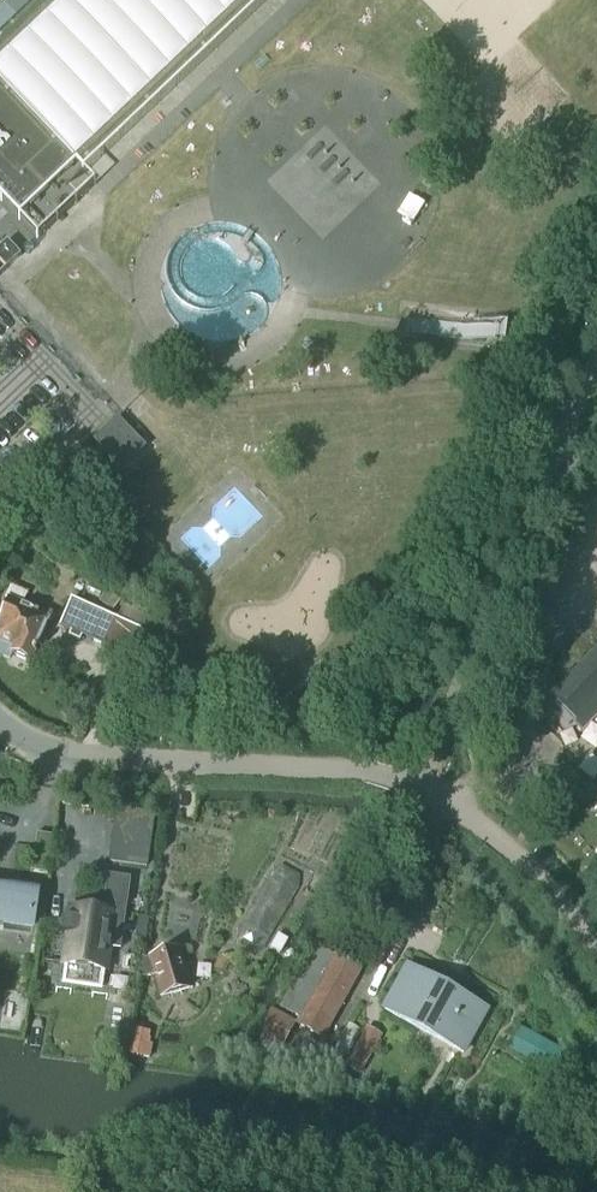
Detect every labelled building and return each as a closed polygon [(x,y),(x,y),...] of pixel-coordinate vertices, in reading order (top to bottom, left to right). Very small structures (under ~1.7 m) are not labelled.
[(37,240),(95,185),(84,174),(267,0),(13,0),(2,11),(0,9),(0,201),(37,240)] [(6,269),(20,256),(7,241),(0,248),(0,263),(6,269)] [(89,437),(118,468),(119,467),(117,465),(122,461),(117,456),(135,439),(141,446),(142,445),(114,414),(89,437)] [(7,601),(0,618),(0,622),(2,623),(1,624),(0,625),(0,642),(15,649),(12,655),(30,663),(34,654),(35,654),(37,649),(36,649),(47,626),(49,627),(52,620),(33,612),(36,607),(24,602),(27,594),(11,587),(5,600),(7,601)] [(133,621),(139,607),(103,591),(97,606),(133,621)] [(71,601),(61,625),(72,630),(69,637),(79,641),(82,634),(130,656),(141,632),(71,601)] [(549,698),(581,730),(596,715),(596,651),(549,698)] [(506,687),(498,698),(512,707),(519,695),(506,687)] [(153,816),(117,811),(109,862),(146,867),(153,816)] [(235,944),(254,954),(266,945),(298,889),(300,875),(281,865),(270,872),(237,928),(235,944)] [(63,935),(68,935),(64,958),(63,966),(64,966),(104,972),(105,972),(108,952),(110,952),(111,950),(120,951),(126,910),(130,879),(125,879),(125,881),(107,878),(102,913),(71,909),(70,919),(65,919),(63,935)] [(38,888),(0,883),(0,930),(32,934),(38,888)] [(270,948),(279,952),(279,953),(287,939),(278,934),(270,948)] [(315,947),(299,975),(280,1008),(301,1019),(298,1025),(322,1038),(359,971),(315,947)] [(141,958),(137,978),(137,980),(155,975),(161,997),(189,989),(178,952),(150,959),(141,958)] [(213,968),(223,975),(231,963),(220,956),(213,968)] [(384,1010),(463,1053),(486,1011),(407,968),(384,1010)] [(120,1040),(128,1041),(133,1007),(125,1006),(120,1040)] [(257,1035),(282,1048),(295,1024),(271,1011),(257,1035)] [(508,1050),(554,1076),(566,1054),(520,1028),(508,1050)] [(149,1034),(133,1031),(129,1055),(149,1059),(151,1046),(149,1045),(150,1041),(148,1040),(149,1034)] [(282,1049),(282,1048),(261,1038),(249,1062),(266,1071),(269,1064),(272,1065),(282,1049)] [(365,1062),(353,1055),(346,1067),(358,1074),(365,1062)]
